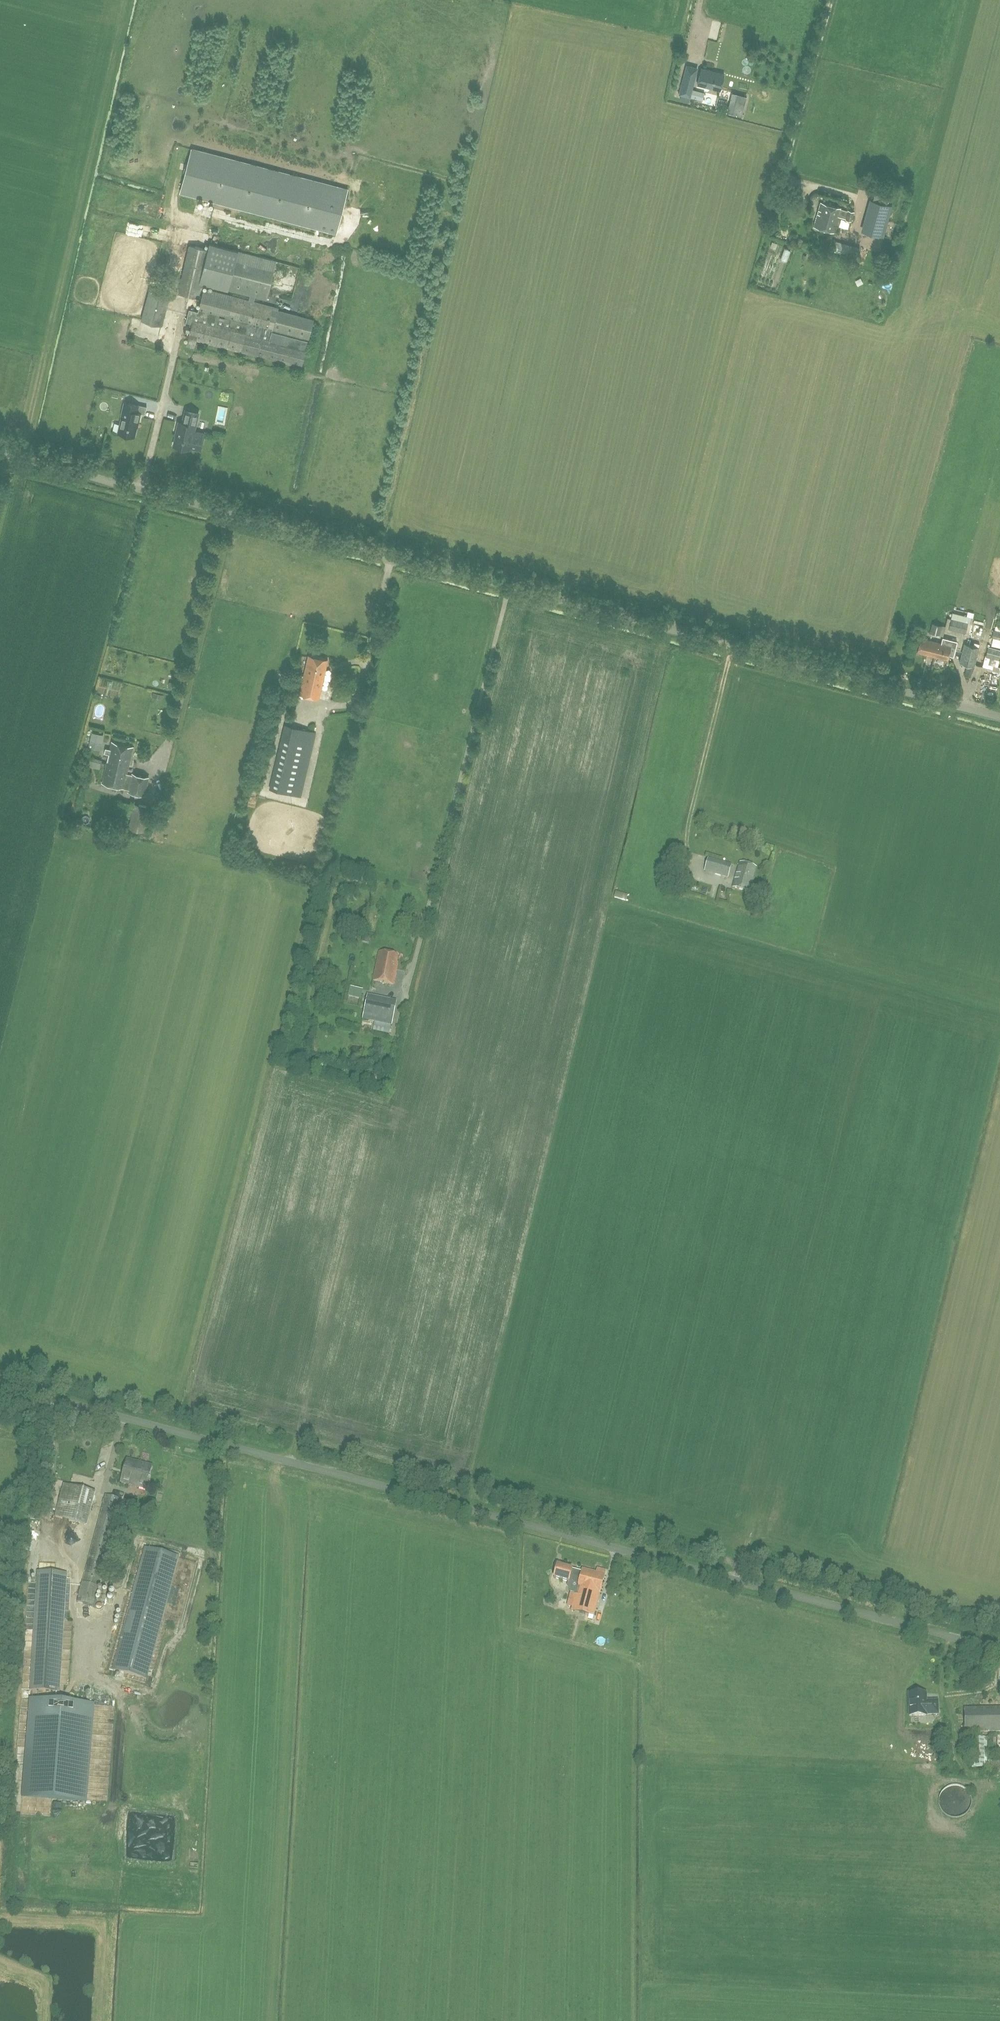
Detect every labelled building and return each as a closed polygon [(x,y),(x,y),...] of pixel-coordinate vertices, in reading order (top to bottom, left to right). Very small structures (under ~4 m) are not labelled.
[(724,74),(701,69),(697,84),(720,90),(724,74)] [(684,74),(679,94),(691,97),(693,89),(696,77),(684,74)] [(693,89),(691,97),(703,100),(705,92),(693,89)] [(742,116),(747,96),(737,94),(732,114),(742,116)] [(180,192),(336,233),(347,190),(192,149),(180,192)] [(883,237),(892,206),(872,200),(863,231),(883,237)] [(854,212),(821,202),(814,226),(835,232),(840,217),(851,220),(854,212)] [(198,212),(213,217),(215,209),(200,205),(198,212)] [(216,217),(223,218),(225,208),(217,207),(216,217)] [(859,248),(830,240),(828,249),(856,257),(859,248)] [(209,243),(209,244),(208,249),(190,245),(180,293),(199,297),(202,283),(266,300),(276,261),(209,243)] [(766,277),(763,282),(772,287),(774,282),(766,277)] [(301,367),(308,340),(313,320),(278,311),(279,308),(204,288),(198,311),(190,309),(186,324),(191,325),(186,345),(194,347),(196,339),(301,367)] [(162,325),(169,295),(150,290),(142,320),(162,325)] [(164,345),(171,350),(175,344),(169,340),(164,345)] [(146,407),(125,402),(118,433),(134,437),(137,422),(138,422),(140,413),(145,414),(146,407)] [(194,432),(197,419),(184,416),(182,423),(178,422),(176,431),(177,431),(174,446),(189,449),(190,447),(201,450),(204,434),(194,432)] [(951,618),(950,623),(967,627),(969,622),(951,618)] [(940,635),(942,625),(932,623),(930,632),(940,635)] [(967,627),(950,623),(948,630),(965,634),(967,627)] [(935,657),(938,642),(921,638),(917,652),(935,657)] [(938,642),(935,657),(948,660),(950,655),(953,656),(957,642),(943,638),(941,643),(938,642)] [(979,646),(964,643),(960,662),(975,665),(979,646)] [(319,699),(328,660),(308,655),(299,694),(319,699)] [(687,671),(690,662),(679,658),(675,667),(687,671)] [(301,797),(316,732),(285,725),(269,789),(301,797)] [(91,732),(89,743),(102,745),(104,735),(91,732)] [(107,764),(128,769),(133,747),(112,742),(107,764)] [(128,769),(107,764),(102,783),(112,785),(129,789),(129,791),(145,795),(148,778),(127,772),(128,769)] [(79,812),(86,787),(77,785),(71,810),(79,812)] [(119,801),(116,815),(132,818),(135,804),(119,801)] [(132,818),(130,827),(146,831),(152,807),(135,803),(135,804),(132,818)] [(728,878),(731,865),(708,858),(705,871),(728,878)] [(732,887),(750,892),(757,867),(739,862),(732,887)] [(398,956),(380,952),(373,981),(393,985),(398,964),(397,963),(398,956)] [(397,1001),(367,995),(362,1019),(392,1025),(397,1001)] [(126,1459),(121,1481),(147,1488),(150,1478),(148,1478),(151,1465),(126,1459)] [(54,1517),(87,1525),(95,1492),(63,1483),(54,1517)] [(81,1582),(82,1582),(77,1602),(93,1606),(98,1587),(121,1499),(105,1494),(81,1582)] [(145,1546),(112,1669),(147,1679),(179,1555),(145,1546)] [(570,1591),(575,1592),(571,1610),(593,1616),(604,1574),(582,1568),(581,1571),(572,1569),(557,1565),(553,1578),(568,1581),(567,1585),(570,1591)] [(37,1571),(37,1581),(36,1581),(29,1690),(60,1691),(66,1583),(67,1573),(37,1571)] [(925,1693),(913,1693),(909,1693),(909,1716),(925,1715),(925,1714),(938,1714),(937,1700),(930,1701),(925,1702),(925,1693)] [(22,1795),(86,1801),(94,1704),(29,1699),(22,1795)] [(963,1708),(964,1732),(999,1731),(999,1707),(963,1708)] [(987,1737),(970,1737),(970,1768),(987,1768),(987,1737)] [(988,1761),(988,1772),(999,1772),(999,1761),(988,1761)] [(958,1785),(952,1785),(946,1787),(943,1790),(941,1793),(939,1796),(938,1800),(938,1803),(939,1807),(942,1812),(946,1815),(949,1816),(951,1817),(955,1818),(959,1817),(962,1816),(966,1813),(969,1810),(971,1806),(972,1801),(971,1798),(969,1793),(966,1789),(962,1786),(958,1785)]
